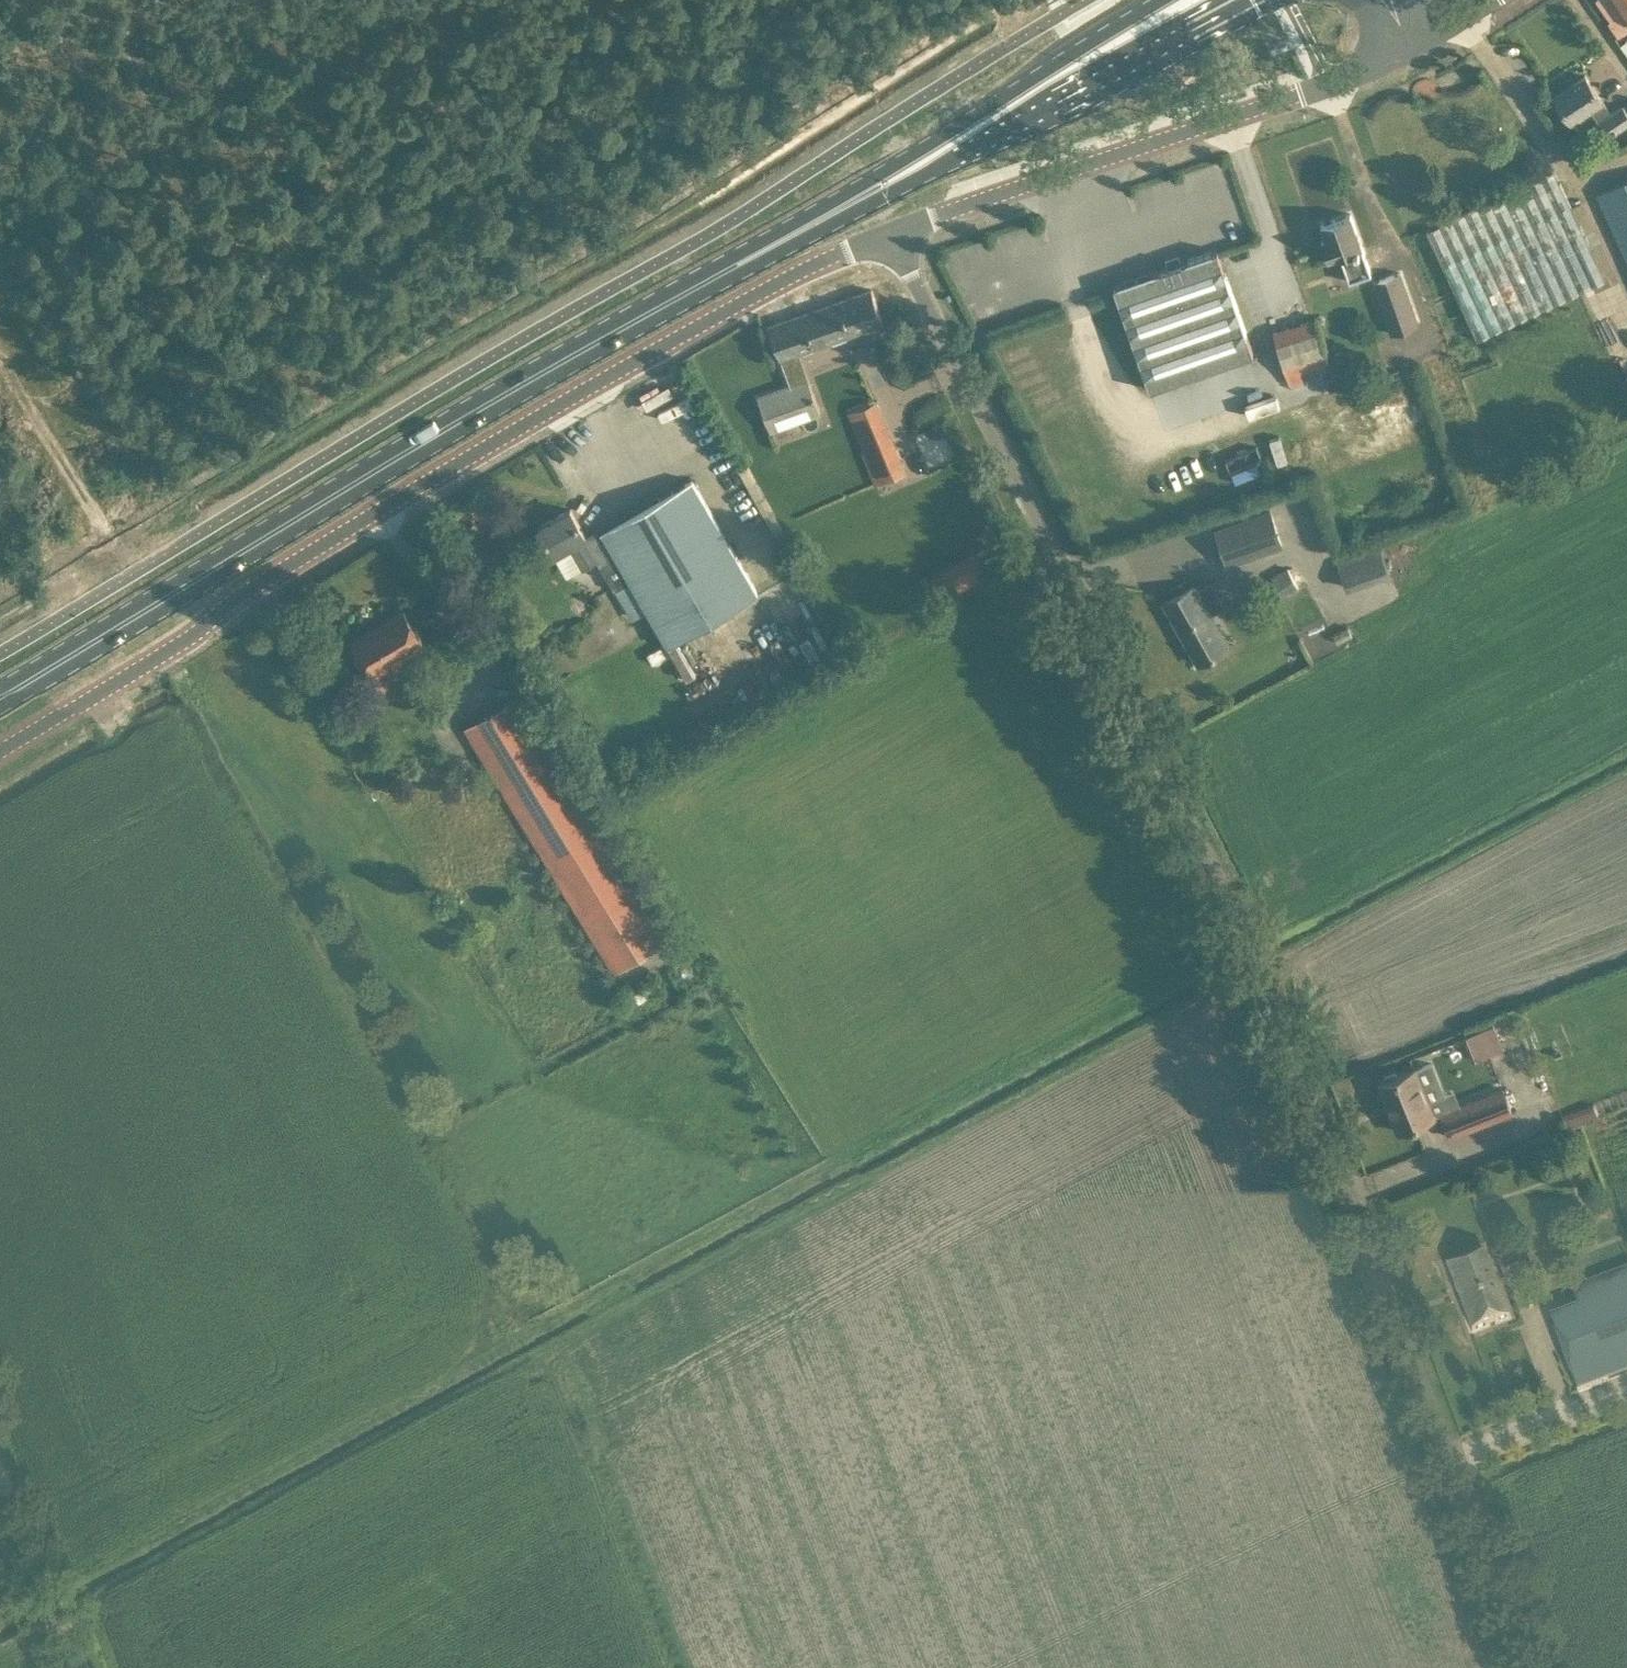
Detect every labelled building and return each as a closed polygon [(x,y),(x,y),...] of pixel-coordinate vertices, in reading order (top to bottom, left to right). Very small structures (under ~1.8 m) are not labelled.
[(1609,15),(1607,17),(1618,33),(1626,27),(1626,0),(1599,0),(1609,15)] [(1607,136),(1626,122),(1626,109),(1623,104),(1611,112),(1585,73),(1554,94),(1571,120),(1591,107),(1599,120),(1598,121),(1607,136)] [(1428,229),(1478,338),(1605,279),(1554,170),(1428,229)] [(1626,255),(1626,179),(1597,193),(1607,213),(1626,255)] [(1340,253),(1350,279),(1371,272),(1350,213),(1321,223),(1326,237),(1322,239),(1328,257),(1340,253)] [(1114,285),(1150,388),(1254,352),(1218,249),(1114,285)] [(1373,280),(1393,332),(1419,322),(1400,270),(1373,280)] [(872,288),(769,325),(781,358),(799,352),(869,327),(874,339),(887,334),(883,322),(872,288)] [(1316,319),(1274,331),(1289,382),(1303,378),(1300,367),(1328,359),(1316,319)] [(795,383),(758,396),(770,430),(820,412),(808,379),(795,383)] [(862,453),(874,483),(905,470),(876,400),(849,411),(865,452),(862,453)] [(1258,443),(1228,455),(1235,470),(1265,458),(1258,443)] [(571,508),(539,527),(549,546),(554,553),(570,544),(583,566),(597,558),(615,589),(630,580),(647,610),(667,644),(671,641),(757,592),(703,498),(692,479),(603,530),(603,531),(588,540),(585,535),(586,534),(571,508)] [(1215,528),(1227,564),(1284,545),(1271,508),(1215,528)] [(1348,583),(1390,566),(1382,544),(1339,561),(1348,583)] [(1272,576),(1284,596),(1299,587),(1288,567),(1272,576)] [(1165,601),(1199,662),(1229,645),(1195,584),(1165,601)] [(367,687),(378,693),(389,686),(389,674),(380,670),(426,642),(405,608),(353,639),(372,671),(367,674),(367,687)] [(1348,625),(1333,632),(1338,642),(1353,634),(1348,625)] [(464,725),(613,968),(664,937),(515,694),(464,725)] [(707,987),(691,996),(696,1005),(712,997),(707,987)] [(1495,1022),(1463,1035),(1473,1060),(1505,1047),(1495,1022)] [(1385,1079),(1379,1082),(1399,1130),(1434,1116),(1434,1115),(1415,1067),(1397,1074),(1395,1072),(1386,1076),(1385,1079)] [(1504,1087),(1442,1112),(1451,1136),(1514,1111),(1504,1087)] [(1477,1173),(1466,1177),(1470,1188),(1481,1184),(1477,1173)] [(1446,1266),(1471,1332),(1509,1318),(1485,1252),(1446,1266)] [(1578,1394),(1626,1375),(1626,1271),(1595,1283),(1602,1301),(1579,1309),(1591,1339),(1561,1351),(1578,1394)]
